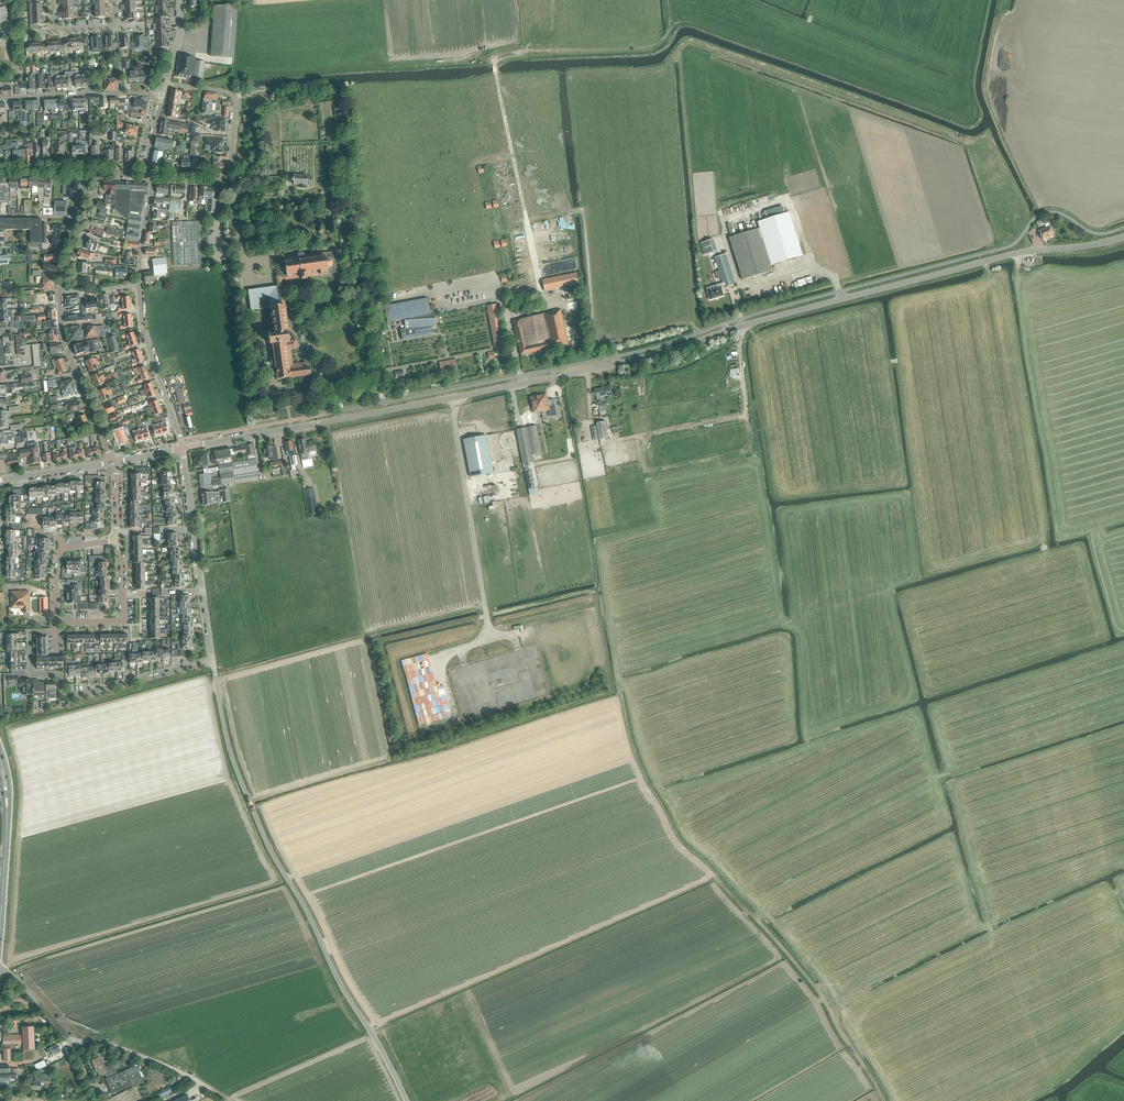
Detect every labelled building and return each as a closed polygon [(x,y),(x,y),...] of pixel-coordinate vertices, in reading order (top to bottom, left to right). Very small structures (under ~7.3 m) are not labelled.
[(9,16),(3,0),(0,0),(0,19),(9,16)] [(29,2),(30,11),(42,11),(42,4),(38,4),(38,1),(29,2)] [(214,9),(213,10),(210,57),(233,58),(237,8),(215,6),(214,6),(214,9)] [(137,13),(127,14),(127,20),(130,19),(131,23),(137,22),(137,13)] [(42,17),(30,18),(30,28),(39,28),(39,24),(43,24),(42,17)] [(117,45),(117,42),(117,40),(114,40),(114,36),(109,36),(106,36),(105,36),(106,48),(114,47),(117,47),(117,45)] [(144,47),(143,36),(135,36),(136,48),(144,47)] [(99,48),(99,52),(103,51),(102,43),(99,43),(98,37),(91,37),(91,49),(99,48)] [(129,48),(129,49),(133,49),(132,43),(129,43),(128,37),(121,37),(121,48),(129,48)] [(64,41),(64,43),(65,55),(65,53),(68,52),(70,50),(74,49),(74,38),(67,39),(67,41),(64,41)] [(80,38),(74,38),(74,49),(79,49),(81,52),(84,52),(84,46),(84,40),(80,40),(80,38)] [(48,44),(45,44),(46,56),(49,56),(51,53),(55,53),(55,41),(48,42),(48,44)] [(61,41),(55,41),(55,53),(60,52),(62,55),(65,55),(64,43),(61,43),(61,41)] [(167,41),(157,42),(157,48),(156,49),(156,51),(157,52),(162,52),(163,51),(163,48),(167,47),(167,45),(167,41)] [(36,54),(36,42),(29,43),(29,45),(26,45),(27,57),(30,57),(32,54),(36,54)] [(42,42),(36,42),(36,54),(41,53),(43,56),(46,56),(45,44),(42,44),(42,42)] [(193,79),(193,78),(196,61),(196,58),(180,55),(179,55),(176,77),(193,79)] [(193,78),(203,80),(206,62),(196,61),(193,78)] [(129,75),(127,75),(127,80),(129,80),(129,82),(138,81),(137,71),(137,67),(131,68),(132,71),(128,71),(129,75)] [(147,70),(137,71),(138,81),(147,81),(147,77),(147,70)] [(85,75),(81,75),(81,88),(86,88),(86,87),(88,87),(88,80),(91,80),(91,71),(85,72),(85,75)] [(65,76),(61,76),(62,89),(67,89),(67,88),(68,88),(68,81),(71,81),(71,72),(65,73),(65,76)] [(77,72),(71,72),(71,81),(75,81),(75,87),(77,87),(77,88),(81,88),(81,75),(77,75),(77,72)] [(43,74),(41,74),(41,77),(42,77),(42,88),(44,87),(46,87),(46,89),(47,89),(47,90),(51,90),(51,88),(52,88),(52,82),(51,77),(46,77),(46,73),(43,74)] [(51,73),(51,77),(52,82),(55,82),(55,88),(57,88),(57,89),(62,89),(61,76),(57,76),(57,73),(51,73)] [(31,77),(26,78),(27,90),(28,90),(28,91),(32,90),(32,89),(33,89),(33,88),(34,88),(36,88),(36,77),(36,74),(34,74),(31,74),(31,77)] [(118,87),(118,78),(105,78),(105,90),(117,91),(117,87),(118,87)] [(12,87),(4,87),(1,88),(2,96),(11,96),(11,91),(12,91),(12,87)] [(172,91),(171,97),(181,99),(182,92),(172,91)] [(204,92),(202,99),(203,99),(215,101),(217,101),(222,102),(222,99),(217,99),(217,98),(218,94),(204,92)] [(100,97),(99,97),(99,96),(89,96),(89,101),(95,101),(98,104),(99,104),(99,108),(108,108),(108,98),(101,98),(100,97)] [(110,102),(110,105),(117,105),(117,107),(125,107),(125,110),(128,111),(128,104),(125,104),(125,101),(119,101),(119,99),(110,99),(110,102)] [(203,99),(202,114),(212,115),(212,110),(215,111),(215,104),(215,101),(203,99)] [(145,110),(146,102),(135,100),(133,108),(145,110)] [(21,102),(13,103),(13,107),(14,112),(18,112),(18,117),(22,117),(22,111),(22,106),(21,102)] [(130,119),(143,121),(145,112),(139,111),(139,112),(131,111),(130,119)] [(225,131),(226,119),(226,118),(225,118),(215,117),(215,120),(209,119),(209,124),(213,124),(214,124),(214,127),(213,127),(213,130),(214,130),(214,131),(224,132),(225,132),(225,131)] [(161,120),(159,135),(167,136),(171,137),(173,137),(174,130),(180,131),(181,129),(183,129),(184,125),(184,124),(181,124),(181,123),(161,120)] [(125,134),(136,136),(138,128),(134,127),(134,126),(131,125),(130,126),(127,126),(125,134)] [(65,141),(65,140),(67,140),(67,134),(59,133),(59,139),(60,139),(60,141),(55,141),(54,154),(64,154),(65,141)] [(156,143),(155,148),(164,150),(172,152),(173,148),(174,142),(174,141),(157,138),(156,143)] [(40,147),(40,153),(40,162),(48,162),(48,154),(47,154),(47,147),(48,148),(48,139),(41,139),(40,147)] [(224,144),(223,144),(224,139),(207,139),(207,145),(211,145),(211,151),(218,151),(218,153),(222,153),(222,152),(224,152),(224,144)] [(1,164),(12,163),(10,140),(5,140),(5,146),(0,146),(0,148),(0,149),(0,150),(1,164)] [(79,150),(79,155),(86,156),(86,146),(87,146),(87,142),(79,142),(79,146),(79,150)] [(25,148),(19,149),(19,143),(11,143),(11,149),(12,163),(25,162),(25,148)] [(33,150),(33,143),(29,144),(29,145),(30,149),(25,149),(25,155),(26,163),(30,162),(34,162),(33,150)] [(105,151),(105,155),(107,155),(107,159),(113,159),(113,153),(116,153),(116,150),(116,147),(111,146),(110,151),(105,151)] [(134,160),(134,148),(131,148),(131,152),(126,151),(125,162),(132,162),(132,160),(134,160)] [(202,163),(202,159),(202,158),(195,158),(195,157),(196,157),(196,154),(195,154),(195,149),(190,149),(190,156),(191,156),(191,161),(192,161),(192,170),(202,170),(202,167),(205,167),(205,163),(202,163)] [(154,152),(153,159),(157,160),(161,161),(162,159),(164,160),(164,158),(165,158),(165,154),(163,153),(155,151),(154,151),(154,152)] [(181,164),(181,167),(190,168),(190,164),(190,161),(190,156),(186,156),(185,156),(184,156),(182,156),(181,159),(181,164)] [(153,159),(151,167),(156,168),(160,168),(160,167),(173,167),(173,162),(167,161),(168,159),(165,158),(164,158),(164,160),(162,159),(161,161),(157,160),(153,159)] [(212,161),(213,171),(223,171),(223,165),(220,166),(220,162),(214,162),(214,161),(212,161)] [(294,175),(294,178),(291,178),(291,181),(293,181),(293,184),(307,185),(311,185),(312,176),(294,175)] [(10,188),(10,189),(13,189),(14,189),(14,191),(15,191),(18,192),(18,190),(17,178),(9,179),(10,188)] [(21,189),(29,190),(29,179),(21,178),(21,189)] [(0,179),(0,202),(10,201),(10,193),(10,189),(10,188),(9,188),(8,184),(8,179),(3,179),(0,179)] [(33,193),(38,193),(38,191),(38,187),(38,179),(29,179),(29,190),(33,190),(33,193)] [(39,201),(43,201),(44,201),(44,203),(50,203),(50,197),(44,197),(44,191),(42,191),(42,188),(43,188),(43,189),(45,189),(45,188),(50,188),(51,179),(38,179),(38,187),(38,191),(38,193),(39,201)] [(67,185),(66,197),(73,197),(73,194),(75,194),(75,181),(74,181),(74,180),(69,180),(69,185),(67,185)] [(108,204),(113,205),(114,193),(115,191),(115,182),(104,182),(103,185),(100,185),(99,190),(108,191),(108,195),(106,195),(105,204),(106,205),(108,204)] [(114,193),(113,205),(113,208),(124,218),(128,220),(130,183),(115,182),(115,191),(114,193)] [(140,194),(147,195),(147,191),(148,184),(130,183),(130,201),(138,202),(139,198),(140,198),(140,194)] [(185,194),(185,187),(176,187),(176,186),(171,185),(171,195),(175,195),(175,194),(178,194),(178,195),(179,195),(179,194),(185,194)] [(190,198),(190,201),(194,202),(194,204),(199,204),(199,201),(197,201),(197,188),(191,187),(191,195),(190,195),(190,198)] [(199,197),(198,200),(202,201),(202,197),(205,197),(206,197),(205,200),(206,200),(207,199),(211,199),(211,197),(214,197),(214,188),(200,188),(200,197),(199,197)] [(33,193),(31,193),(29,193),(28,201),(24,200),(24,206),(21,206),(21,213),(32,214),(32,211),(33,193)] [(127,232),(126,239),(138,241),(141,218),(140,218),(144,198),(144,195),(147,195),(140,194),(140,198),(139,198),(138,202),(130,201),(130,216),(139,217),(137,228),(128,226),(127,232)] [(170,199),(162,198),(161,200),(155,199),(154,206),(163,208),(164,203),(169,204),(170,199)] [(181,204),(182,199),(171,198),(169,212),(178,213),(179,204),(181,204)] [(206,201),(206,212),(217,213),(225,211),(223,206),(221,206),(217,206),(218,199),(211,199),(207,199),(206,200),(206,201)] [(55,206),(55,211),(66,212),(66,202),(55,201),(55,206)] [(107,205),(106,205),(105,204),(98,202),(96,209),(101,211),(100,214),(106,216),(108,210),(105,209),(107,205)] [(153,219),(160,220),(161,212),(154,211),(153,219)] [(104,226),(107,217),(95,213),(92,223),(104,226)] [(760,228),(759,228),(729,238),(743,280),(773,271),(771,266),(803,255),(790,213),(758,223),(760,228)] [(130,216),(128,226),(137,228),(139,217),(130,216)] [(4,230),(30,230),(30,243),(41,243),(41,219),(0,219),(0,233),(4,233),(4,230)] [(1044,223),(1046,228),(1039,231),(1042,240),(1054,235),(1048,221),(1044,223)] [(56,234),(56,235),(63,237),(63,235),(67,236),(69,228),(66,227),(66,226),(62,225),(61,226),(56,225),(54,233),(56,234)] [(102,239),(105,232),(89,225),(86,233),(102,239)] [(149,232),(156,233),(158,226),(151,225),(149,232)] [(122,238),(126,239),(127,232),(120,230),(117,230),(108,228),(106,232),(119,235),(121,236),(120,237),(122,238)] [(63,237),(56,235),(55,237),(53,237),(52,245),(57,246),(58,247),(61,248),(62,247),(64,247),(66,240),(62,239),(63,237)] [(85,237),(81,248),(88,251),(89,251),(90,249),(95,251),(99,242),(85,237)] [(125,244),(127,244),(127,247),(137,249),(138,243),(137,243),(137,241),(126,239),(126,240),(125,244)] [(717,251),(713,239),(700,243),(704,255),(717,251)] [(156,256),(159,256),(159,259),(165,258),(165,259),(166,259),(166,247),(164,247),(164,253),(156,254),(156,250),(146,250),(146,256),(156,256)] [(83,258),(89,260),(91,254),(80,250),(78,257),(82,259),(83,258)] [(125,255),(124,264),(134,265),(135,260),(130,259),(130,252),(124,251),(124,255),(125,255)] [(276,286),(248,290),(251,311),(260,309),(258,298),(269,296),(270,307),(271,307),(275,334),(269,335),(270,345),(273,344),(273,348),(277,379),(282,379),(284,378),(286,378),(311,375),(309,362),(293,364),(291,350),(295,350),(295,348),(299,348),(298,340),(294,341),(290,341),(289,337),(288,332),(285,305),(282,281),(302,278),(302,280),(307,279),(307,277),(338,273),(335,251),(326,252),(304,255),(304,254),(298,254),(299,256),(285,258),(286,267),(283,267),(283,272),(286,271),(287,275),(281,276),(278,276),(276,276),(278,291),(277,292),(276,286)] [(726,254),(715,257),(723,283),(724,286),(735,283),(726,254)] [(9,264),(9,255),(0,256),(0,265),(9,264)] [(154,271),(155,277),(154,277),(153,271),(144,273),(146,283),(154,282),(157,282),(157,276),(166,275),(165,265),(165,259),(165,258),(159,259),(153,260),(154,271)] [(55,265),(55,262),(43,263),(44,271),(55,271),(55,269),(56,268),(56,266),(55,265)] [(78,273),(86,273),(86,263),(79,263),(78,273)] [(116,273),(116,272),(116,277),(127,278),(128,269),(120,269),(120,266),(113,265),(96,264),(95,271),(116,273)] [(577,273),(542,280),(543,285),(544,292),(555,290),(555,288),(568,286),(568,287),(579,285),(579,280),(578,279),(577,273)] [(41,275),(41,289),(54,289),(53,275),(41,275)] [(77,284),(90,285),(91,278),(76,277),(76,280),(78,280),(77,284)] [(724,286),(723,283),(712,286),(712,289),(707,291),(710,300),(724,295),(721,287),(724,286)] [(11,293),(10,289),(10,286),(4,287),(5,297),(14,296),(13,293),(11,293)] [(513,291),(513,294),(514,298),(517,297),(518,299),(530,296),(530,295),(529,288),(513,291)] [(43,294),(43,297),(40,297),(41,301),(44,301),(44,302),(46,302),(46,299),(51,299),(51,302),(55,301),(55,293),(43,294)] [(104,295),(100,295),(101,299),(102,305),(102,309),(104,308),(106,308),(110,308),(109,297),(109,294),(104,295)] [(79,295),(70,296),(71,303),(80,302),(79,295)] [(70,296),(65,296),(65,308),(68,308),(68,311),(73,310),(73,306),(71,306),(71,305),(70,303),(71,303),(70,296)] [(85,305),(81,306),(82,315),(82,316),(85,316),(86,316),(87,316),(86,308),(97,307),(96,298),(93,298),(88,298),(88,299),(85,299),(85,305)] [(387,322),(404,319),(405,329),(401,330),(402,339),(433,334),(432,328),(436,327),(435,313),(434,304),(428,305),(427,298),(384,306),(387,322)] [(130,303),(123,304),(123,308),(119,308),(119,312),(124,311),(124,310),(131,309),(130,303)] [(0,306),(0,312),(8,311),(8,310),(7,306),(11,306),(13,306),(13,304),(11,304),(7,304),(7,305),(0,306)] [(496,304),(487,306),(495,348),(504,346),(496,304)] [(560,309),(519,319),(513,321),(521,355),(568,344),(560,309)] [(48,318),(48,320),(56,319),(56,310),(49,310),(49,318),(48,318)] [(43,322),(37,322),(38,327),(44,326),(44,330),(53,328),(57,328),(56,320),(52,321),(48,322),(48,321),(45,321),(43,322)] [(13,322),(10,322),(11,326),(15,325),(16,329),(20,329),(19,321),(13,322)] [(132,321),(124,322),(125,326),(120,326),(120,330),(125,329),(125,328),(132,327),(132,321)] [(67,327),(69,343),(100,339),(98,327),(87,328),(87,329),(81,330),(80,326),(67,327)] [(127,337),(128,341),(136,339),(134,333),(126,335),(126,334),(122,336),(123,339),(127,337)] [(109,338),(112,352),(119,351),(116,336),(109,338)] [(136,339),(128,341),(130,345),(125,347),(126,349),(131,348),(130,347),(137,344),(136,339)] [(73,346),(76,355),(77,355),(85,352),(84,349),(89,348),(91,353),(94,351),(102,349),(99,340),(97,340),(94,341),(91,341),(88,342),(73,346)] [(46,348),(50,347),(51,354),(57,354),(57,351),(59,351),(59,343),(50,344),(42,344),(42,350),(46,350),(46,348)] [(133,354),(134,358),(142,356),(139,350),(132,352),(132,351),(127,353),(128,356),(133,354)] [(142,356),(134,358),(136,362),(131,364),(132,367),(137,365),(136,364),(143,361),(142,356)] [(40,358),(41,366),(41,368),(45,368),(45,359),(47,359),(52,359),(51,357),(44,357),(40,358)] [(54,359),(51,360),(54,368),(57,367),(61,366),(65,364),(62,359),(58,360),(57,361),(56,358),(54,359)] [(440,363),(441,370),(457,367),(456,359),(440,363)] [(99,362),(88,367),(90,372),(97,369),(96,366),(100,365),(99,362)] [(61,366),(57,367),(59,373),(57,374),(58,376),(60,375),(62,375),(61,372),(63,372),(67,370),(65,364),(61,366)] [(103,369),(105,373),(111,371),(112,374),(115,372),(114,369),(115,369),(114,365),(108,367),(103,369)] [(139,371),(140,375),(148,372),(146,367),(138,369),(138,368),(133,370),(134,372),(139,371)] [(117,374),(117,375),(119,380),(119,381),(125,379),(122,372),(117,374)] [(148,372),(140,375),(142,379),(137,380),(138,384),(143,382),(142,381),(150,378),(148,372)] [(32,374),(21,375),(21,383),(33,382),(32,374)] [(105,377),(94,382),(96,386),(103,384),(102,381),(106,379),(105,377)] [(60,382),(61,389),(74,387),(73,379),(60,382)] [(6,394),(12,393),(12,389),(18,388),(19,388),(34,387),(33,382),(21,383),(0,386),(0,395),(6,394)] [(144,386),(145,389),(140,391),(141,394),(146,392),(154,389),(151,383),(144,386)] [(601,397),(612,395),(611,386),(595,389),(597,399),(602,398),(601,397)] [(74,387),(61,389),(63,397),(76,394),(74,387)] [(98,392),(100,397),(111,392),(110,390),(106,391),(105,389),(98,392)] [(154,389),(146,392),(141,394),(142,397),(145,395),(146,396),(147,395),(148,398),(156,396),(154,389)] [(111,392),(100,397),(102,402),(109,399),(108,396),(112,395),(111,392)] [(546,394),(530,397),(533,413),(549,410),(550,416),(557,415),(555,409),(553,399),(548,401),(547,400),(546,394)] [(153,409),(160,407),(158,400),(150,403),(152,407),(146,409),(147,411),(151,410),(153,409)] [(70,407),(70,411),(81,409),(79,402),(69,404),(65,405),(66,408),(70,407)] [(112,404),(104,407),(107,415),(115,412),(114,409),(116,408),(117,408),(115,403),(112,404)] [(160,407),(153,409),(155,415),(162,413),(160,407)] [(7,419),(7,415),(8,415),(8,412),(0,412),(0,420),(7,419)] [(116,415),(109,417),(111,424),(118,421),(122,420),(122,418),(121,417),(120,416),(119,414),(116,415)] [(79,421),(75,422),(76,424),(76,425),(83,422),(87,420),(85,415),(81,416),(78,418),(79,421)] [(0,420),(0,428),(9,427),(9,423),(7,423),(7,419),(0,420)] [(608,438),(605,421),(596,423),(597,426),(592,428),(594,441),(599,439),(608,438)] [(166,423),(160,425),(162,434),(169,432),(166,423)] [(162,434),(160,425),(153,427),(156,436),(162,434)] [(516,429),(522,464),(535,461),(534,457),(532,458),(532,454),(541,453),(536,425),(516,429)] [(118,431),(115,432),(117,438),(117,439),(125,436),(122,429),(118,431)] [(147,429),(141,431),(143,440),(150,438),(147,429)] [(143,440),(141,431),(134,433),(137,442),(143,440)] [(486,435),(463,439),(470,477),(493,473),(486,435)] [(125,436),(117,439),(120,445),(123,443),(127,442),(125,436)] [(302,440),(298,440),(301,454),(302,461),(306,460),(305,453),(309,452),(317,451),(316,446),(315,441),(306,442),(305,439),(302,440)] [(286,452),(288,451),(289,457),(290,460),(292,466),(298,465),(296,455),(295,456),(294,450),(292,441),(285,443),(286,452)] [(27,449),(19,450),(20,458),(26,457),(25,456),(30,456),(30,458),(30,464),(40,462),(39,453),(38,447),(37,442),(27,444),(27,449)] [(44,443),(40,444),(43,459),(44,459),(44,464),(45,463),(46,465),(48,464),(48,463),(50,463),(49,453),(46,454),(44,443)] [(93,457),(92,449),(88,449),(88,445),(87,445),(87,444),(86,444),(86,445),(85,445),(87,458),(93,457)] [(254,444),(245,445),(245,447),(246,453),(247,458),(244,458),(244,461),(256,459),(254,444)] [(278,459),(276,446),(272,446),(268,446),(267,445),(265,446),(264,447),(263,447),(265,458),(270,457),(271,460),(278,459)] [(76,447),(69,448),(71,460),(77,459),(77,455),(76,451),(76,447)] [(246,453),(245,447),(234,449),(230,450),(231,459),(232,462),(232,463),(238,462),(236,455),(246,453)] [(214,450),(215,455),(211,456),(213,463),(218,463),(219,465),(232,462),(231,459),(230,450),(230,448),(214,450)] [(56,455),(56,454),(60,454),(60,451),(56,452),(56,450),(55,450),(55,449),(53,449),(54,451),(53,451),(55,463),(61,462),(60,454),(56,455)] [(5,472),(4,461),(7,461),(7,464),(18,462),(16,454),(9,455),(8,452),(0,453),(0,472),(5,472)] [(203,465),(204,469),(208,469),(208,465),(206,452),(193,454),(195,466),(203,465)] [(259,480),(256,459),(232,463),(232,462),(219,465),(219,467),(219,471),(221,478),(222,485),(235,483),(235,484),(259,480)] [(313,466),(312,459),(302,461),(303,468),(313,466)] [(271,470),(282,468),(281,461),(270,463),(271,470)] [(204,474),(199,475),(200,476),(201,488),(203,487),(205,487),(212,486),(213,486),(222,485),(221,478),(212,479),(211,473),(212,472),(219,471),(219,467),(208,469),(204,469),(204,470),(204,474)] [(296,471),(296,469),(290,470),(291,475),(292,479),(297,478),(297,475),(299,474),(298,471),(296,471)] [(161,479),(170,479),(170,472),(161,472),(161,478),(157,478),(157,480),(161,480),(161,479)] [(70,481),(70,483),(70,491),(75,491),(75,496),(78,496),(78,494),(78,491),(76,491),(76,481),(70,481)] [(56,484),(56,486),(57,486),(57,493),(62,493),(62,498),(65,498),(65,493),(63,493),(63,483),(56,484)] [(96,490),(106,490),(106,483),(100,483),(97,483),(96,483),(96,488),(92,488),(92,491),(96,491),(96,490)] [(164,493),(173,492),(173,485),(170,485),(163,486),(164,491),(159,491),(159,494),(164,494),(164,493)] [(43,486),(43,488),(43,496),(43,497),(48,497),(49,500),(51,500),(51,496),(50,496),(50,486),(43,486)] [(29,498),(35,498),(35,502),(38,502),(38,498),(36,498),(36,488),(29,488),(29,498)] [(228,490),(221,491),(223,502),(229,502),(228,490)] [(210,492),(202,493),(203,506),(212,504),(211,499),(214,498),(214,492),(210,493),(210,492)] [(96,503),(106,503),(106,496),(96,496),(96,502),(92,502),(92,504),(96,504),(96,503)] [(315,496),(306,498),(306,499),(309,515),(318,514),(315,496)] [(166,506),(175,506),(175,499),(173,499),(166,499),(164,499),(164,505),(161,505),(161,507),(163,507),(166,507),(166,506)] [(9,503),(9,509),(9,510),(15,509),(15,510),(18,510),(18,504),(23,504),(23,501),(22,501),(18,501),(18,503),(9,503)] [(76,513),(77,523),(83,523),(83,513),(78,513),(78,509),(75,509),(75,513),(76,513)] [(63,516),(63,525),(70,525),(70,523),(70,516),(64,516),(64,511),(62,511),(62,516),(63,516)] [(168,513),(168,518),(164,518),(164,521),(168,521),(168,519),(177,519),(177,512),(175,512),(168,513)] [(56,516),(51,516),(51,514),(48,514),(48,516),(48,518),(50,518),(50,528),(57,528),(57,525),(56,525),(56,518),(56,516)] [(6,523),(11,523),(15,523),(15,517),(20,517),(19,515),(15,515),(15,516),(6,516),(6,523)] [(6,545),(8,544),(15,544),(15,539),(19,539),(19,536),(15,536),(15,538),(6,538),(6,545)] [(40,546),(49,546),(49,539),(40,539),(40,541),(37,541),(37,545),(35,545),(35,547),(40,547),(40,546)] [(8,551),(8,558),(16,558),(18,558),(18,554),(19,554),(19,552),(22,552),(22,550),(18,550),(18,551),(8,551)] [(66,562),(66,567),(63,567),(63,570),(66,570),(71,570),(71,574),(74,574),(73,562),(66,562)] [(80,562),(73,562),(74,574),(76,574),(76,570),(80,570),(80,572),(87,572),(87,566),(80,566),(80,562)] [(35,566),(35,571),(31,571),(31,574),(35,574),(35,573),(45,573),(45,566),(37,566),(35,566)] [(16,581),(16,578),(16,575),(20,575),(20,572),(20,570),(16,570),(16,571),(6,571),(6,578),(7,578),(10,578),(10,581),(16,581)] [(175,575),(175,580),(170,580),(170,583),(175,583),(175,581),(184,581),(184,575),(173,575),(175,575)] [(67,591),(67,597),(77,597),(77,591),(81,591),(81,585),(74,585),(70,585),(70,591),(67,591)] [(28,592),(19,592),(19,590),(16,590),(16,592),(11,592),(11,609),(23,609),(23,613),(30,613),(29,596),(28,592)] [(180,603),(190,603),(189,596),(180,596),(180,602),(175,602),(175,604),(178,604),(180,604),(180,603)] [(39,598),(40,614),(48,614),(48,597),(39,598)] [(77,597),(67,597),(67,604),(76,604),(76,610),(88,610),(88,604),(77,604),(77,597)] [(182,616),(192,616),(191,609),(182,609),(182,615),(178,615),(178,617),(182,617),(182,616)] [(184,630),(194,630),(193,623),(184,623),(184,628),(180,628),(180,631),(182,631),(184,631),(184,630)] [(7,634),(7,640),(17,640),(17,637),(21,637),(21,635),(26,635),(26,632),(17,632),(17,634),(7,634)] [(35,638),(36,647),(47,647),(47,638),(35,638)] [(135,654),(135,650),(137,650),(137,646),(134,646),(133,649),(132,649),(132,654),(130,655),(130,654),(127,654),(127,661),(130,661),(130,664),(136,664),(136,654),(135,654)] [(163,650),(163,659),(170,659),(170,650),(165,650),(164,646),(162,646),(162,650),(163,650)] [(37,656),(37,659),(46,659),(46,656),(47,656),(47,647),(36,647),(36,656),(37,656)] [(156,652),(151,652),(151,648),(148,648),(148,652),(150,652),(150,662),(157,662),(156,652)] [(143,654),(137,654),(137,650),(135,650),(135,654),(136,654),(136,664),(143,664),(143,662),(143,654)] [(64,658),(50,659),(51,669),(64,669),(64,658)] [(114,659),(114,660),(115,663),(116,663),(116,673),(123,672),(123,663),(120,663),(120,658),(117,658),(117,659),(114,659)] [(46,659),(37,659),(37,670),(51,669),(50,659),(46,659)] [(73,675),(76,675),(76,666),(74,666),(74,662),(69,661),(69,659),(65,659),(66,671),(69,671),(69,675),(69,677),(73,677),(73,675)] [(82,663),(82,666),(82,676),(82,678),(83,678),(83,679),(86,679),(87,679),(89,679),(89,668),(88,668),(88,664),(90,664),(90,659),(88,659),(88,663),(82,663)] [(78,676),(82,676),(82,666),(77,666),(77,662),(74,662),(74,666),(76,666),(76,675),(78,675),(78,676)] [(96,664),(90,664),(88,664),(88,668),(89,668),(89,679),(91,679),(92,679),(96,678),(96,677),(96,675),(96,665),(96,664)] [(11,673),(3,673),(3,674),(3,675),(4,676),(8,676),(11,675),(12,676),(9,677),(9,678),(8,678),(8,682),(9,682),(12,682),(16,681),(20,688),(23,688),(23,693),(24,693),(24,695),(32,695),(32,680),(18,680),(18,679),(18,673),(11,674),(11,673)] [(38,680),(33,680),(33,691),(33,695),(38,695),(41,699),(46,698),(45,695),(45,683),(38,683),(38,680)] [(56,698),(56,696),(56,683),(50,683),(50,686),(47,686),(47,698),(56,698)] [(34,1027),(23,1027),(23,1035),(23,1044),(24,1060),(33,1060),(35,1050),(34,1027)] [(4,1038),(3,1038),(4,1044),(5,1044),(5,1049),(4,1049),(4,1055),(4,1061),(11,1061),(11,1044),(18,1044),(23,1044),(23,1035),(4,1036),(4,1038)] [(60,1052),(58,1046),(48,1049),(49,1055),(60,1052)] [(100,1057),(92,1060),(97,1072),(98,1071),(100,1076),(106,1074),(106,1075),(107,1077),(117,1072),(115,1068),(126,1064),(124,1059),(113,1064),(106,1067),(103,1061),(102,1062),(100,1057)] [(45,1062),(45,1060),(34,1065),(37,1070),(47,1066),(47,1065),(45,1062)] [(107,1078),(105,1078),(112,1094),(132,1086),(143,1081),(141,1078),(139,1072),(141,1071),(140,1070),(139,1066),(138,1065),(126,1070),(118,1074),(117,1073),(117,1072),(107,1077),(107,1078)] [(16,1074),(11,1075),(0,1075),(1,1082),(1,1085),(7,1085),(7,1084),(7,1081),(11,1081),(11,1078),(18,1078),(18,1074),(16,1074)] [(41,1090),(41,1081),(50,1081),(50,1078),(50,1074),(40,1074),(40,1078),(35,1078),(35,1082),(31,1082),(31,1089),(41,1090)] [(176,1089),(181,1087),(179,1084),(175,1086),(174,1084),(150,1097),(152,1100),(153,1100),(176,1089)]
